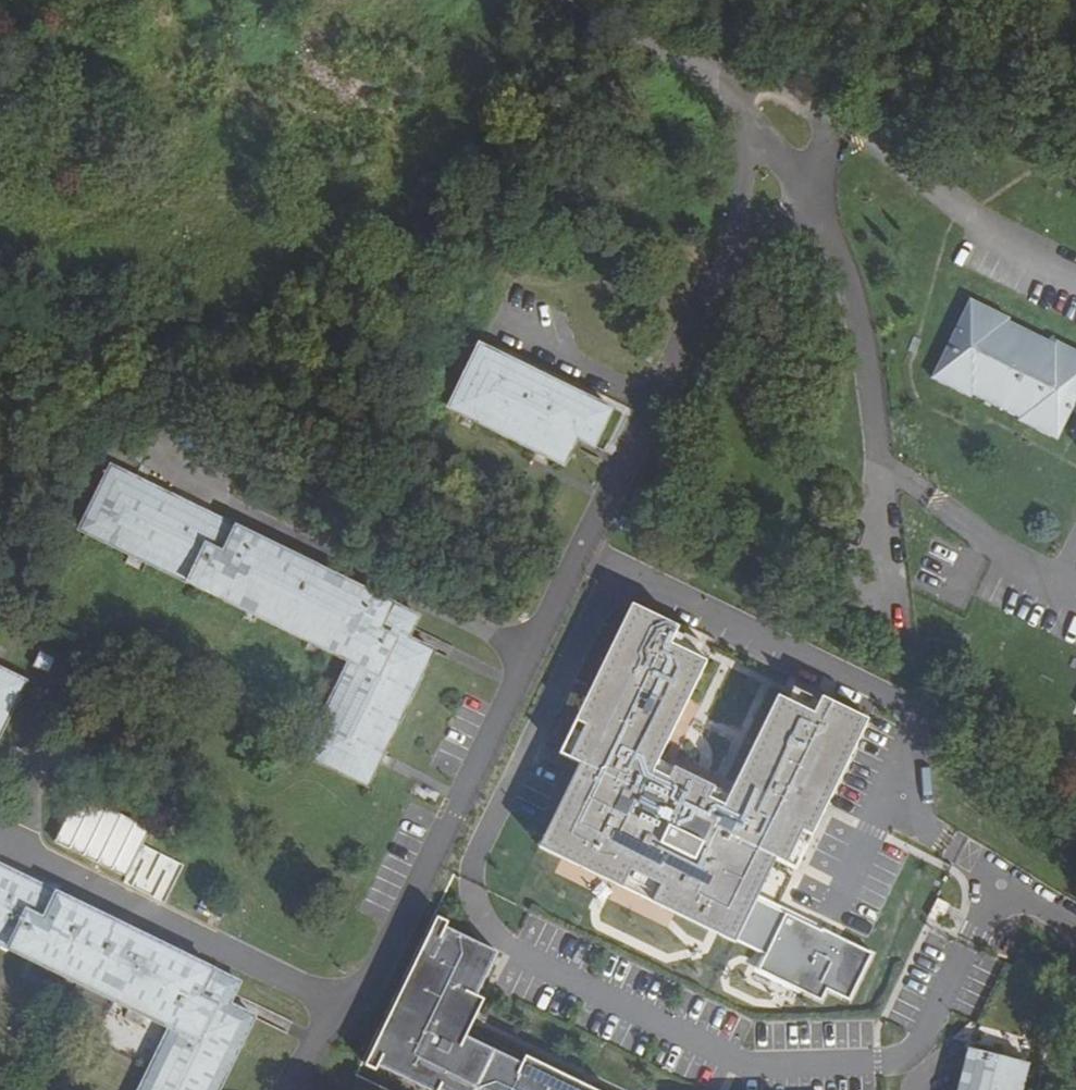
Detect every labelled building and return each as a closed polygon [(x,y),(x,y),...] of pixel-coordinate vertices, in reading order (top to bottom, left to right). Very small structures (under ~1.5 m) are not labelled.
[(1057,343),(1054,346),(1007,322),(1008,320),(970,300),(931,379),(969,398),(971,395),(1019,419),(1018,422),(1056,440),(1070,411),(1075,414),(1075,353),(1057,343)] [(592,448),(608,412),(477,347),(448,409),(562,464),(574,439),(592,448)] [(243,610),(273,550),(108,470),(79,530),(243,610)] [(273,550),(243,610),(348,660),(303,755),(364,785),(429,653),(404,641),(415,619),(273,550)] [(584,765),(543,848),(737,943),(779,859),(798,868),(869,724),(823,702),(815,718),(777,700),(729,798),(658,763),(706,665),(670,648),(678,631),(634,609),(563,754),(584,765)] [(47,676),(54,661),(39,653),(32,668),(47,676)] [(21,685),(0,674),(0,729),(21,685)] [(775,696),(805,712),(811,701),(781,685),(775,696)] [(81,908),(0,869),(0,944),(50,969),(81,908)] [(50,969),(171,1028),(141,1089),(215,1089),(250,1019),(225,1007),(235,984),(81,908),(50,969)] [(486,958),(428,927),(358,1054),(415,1085),(440,1041),(486,958)] [(440,1041),(415,1085),(413,1089),(546,1089),(505,1067),(501,1074),(463,1054),(440,1041)] [(1023,1061),(959,1050),(952,1089),(1018,1089),(1023,1061)]
